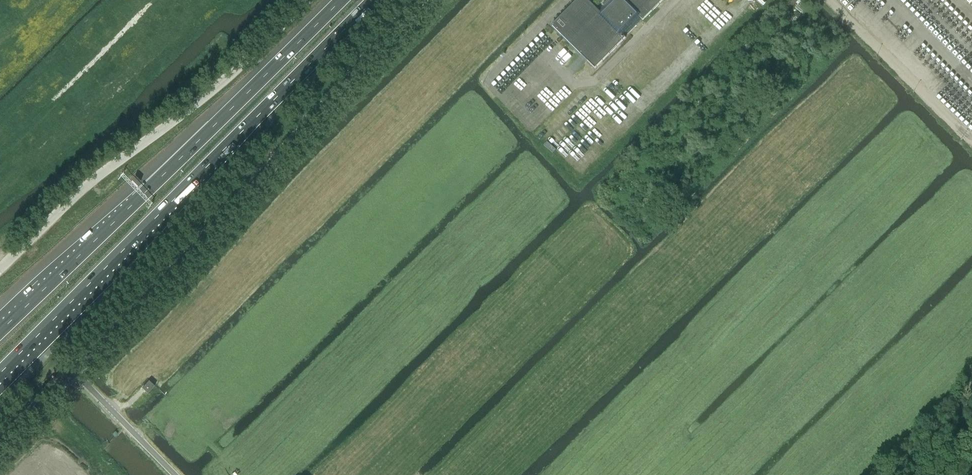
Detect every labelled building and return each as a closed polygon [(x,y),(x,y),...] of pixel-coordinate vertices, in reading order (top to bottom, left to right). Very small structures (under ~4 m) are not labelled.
[(595,68),(625,37),(642,19),(643,20),(663,0),(606,0),(598,9),(588,0),(577,0),(552,25),(595,68)] [(147,394),(154,387),(149,382),(142,389),(147,394)]
